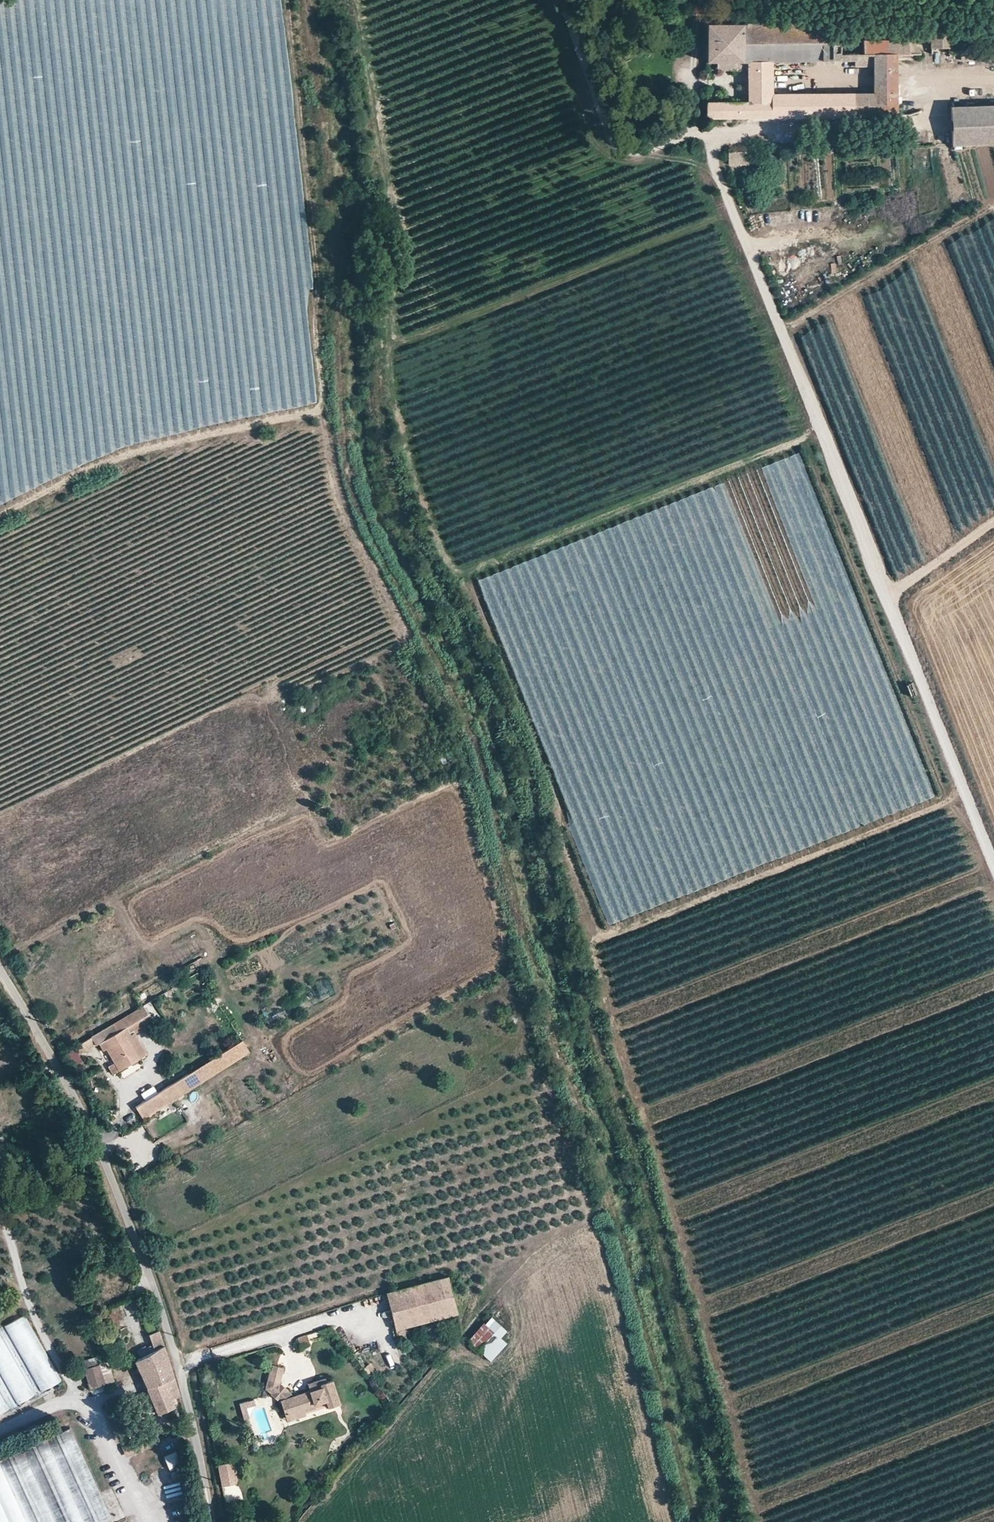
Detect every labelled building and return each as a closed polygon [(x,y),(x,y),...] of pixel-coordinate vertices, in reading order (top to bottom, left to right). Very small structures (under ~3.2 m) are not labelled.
[(949,21),(930,20),(931,58),(950,59),(950,51),(949,21)] [(826,25),(771,26),(771,64),(773,64),(856,63),(856,57),(841,57),(841,43),(827,43),(826,25)] [(771,26),(709,26),(709,64),(719,64),(748,64),(749,75),(749,104),(709,105),(709,121),(775,121),(774,95),(773,64),(771,64),(771,26)] [(910,43),(857,42),(856,57),(874,57),(900,57),(921,57),(922,54),(910,43)] [(975,51),(950,51),(950,59),(975,60),(975,51)] [(900,57),(874,57),(874,86),(900,86),(900,57)] [(719,75),(749,75),(748,64),(719,64),(719,75)] [(874,94),(857,94),(857,120),(899,119),(900,86),(874,86),(874,94)] [(857,94),(774,95),(775,121),(857,120),(857,94)] [(993,147),(993,108),(955,109),(957,148),(993,147)] [(750,170),(749,153),(729,153),(729,171),(750,170)] [(838,268),(842,275),(853,269),(849,262),(838,268)] [(791,281),(803,277),(800,267),(788,270),(791,281)] [(655,517),(479,575),(508,664),(520,660),(529,636),(526,628),(533,631),(537,622),(547,652),(563,611),(560,601),(575,561),(594,555),(600,540),(716,502),(725,506),(722,515),(732,519),(742,516),(745,527),(769,537),(777,534),(784,537),(821,525),(823,530),(825,525),(802,457),(640,511),(655,517)] [(274,1020),(286,1017),(285,1011),(273,1014),(274,1020)] [(141,1061),(149,1056),(137,1036),(147,1029),(137,1014),(123,1020),(128,1029),(133,1038),(129,1041),(141,1061)] [(110,1028),(115,1037),(128,1029),(123,1020),(110,1028)] [(123,1072),(141,1061),(129,1041),(133,1038),(128,1029),(115,1037),(110,1028),(85,1045),(90,1053),(102,1046),(106,1053),(110,1051),(123,1072)] [(254,1056),(247,1044),(139,1110),(146,1122),(254,1056)] [(84,1057),(90,1053),(85,1045),(79,1050),(84,1057)] [(73,1073),(85,1065),(74,1049),(62,1057),(73,1073)] [(36,1098),(40,1103),(47,1098),(43,1093),(36,1098)] [(387,1296),(396,1331),(458,1315),(449,1280),(387,1296)] [(2,1329),(38,1394),(58,1383),(22,1318),(2,1329)] [(467,1343),(476,1351),(486,1342),(493,1334),(483,1325),(467,1343)] [(16,1408),(33,1397),(0,1337),(0,1378),(16,1408)] [(133,1363),(156,1416),(173,1408),(171,1399),(179,1395),(159,1337),(149,1340),(153,1353),(148,1355),(133,1363)] [(299,1344),(301,1353),(313,1350),(310,1341),(299,1344)] [(486,1342),(476,1351),(480,1355),(490,1346),(486,1342)] [(81,1371),(88,1390),(115,1382),(108,1362),(81,1371)] [(270,1384),(281,1386),(284,1377),(272,1374),(270,1384)] [(273,1396),(282,1390),(281,1388),(281,1386),(270,1384),(268,1393),(273,1396)] [(298,1401),(290,1395),(281,1402),(284,1404),(288,1419),(297,1416),(296,1414),(329,1406),(330,1410),(331,1413),(343,1409),(337,1386),(331,1387),(330,1385),(318,1388),(319,1390),(313,1392),(314,1396),(298,1401)] [(281,1402),(290,1395),(282,1390),(273,1396),(281,1402)] [(289,1425),(309,1419),(308,1416),(330,1410),(329,1406),(296,1414),(297,1416),(288,1419),(289,1425)] [(112,1415),(117,1423),(123,1420),(118,1412),(112,1415)] [(24,1521),(111,1521),(70,1431),(0,1461),(0,1469),(24,1521)] [(132,1461),(141,1479),(177,1463),(169,1444),(132,1461)] [(0,1469),(0,1521),(24,1521),(0,1469)]
